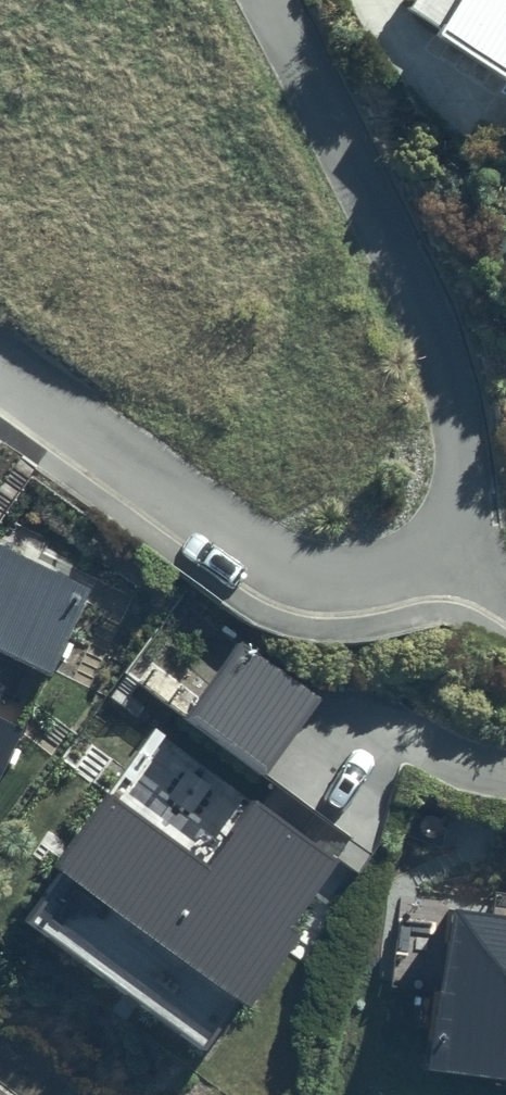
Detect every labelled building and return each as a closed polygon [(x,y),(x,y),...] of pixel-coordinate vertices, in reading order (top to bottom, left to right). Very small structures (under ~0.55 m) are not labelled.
[(505,75),(505,0),(398,0),(505,75)] [(109,792),(17,915),(202,1054),(347,861),(248,787),(319,693),(241,634),(183,712),(252,764),(187,850),(109,792)] [(0,725),(0,762),(18,738),(0,725)]
